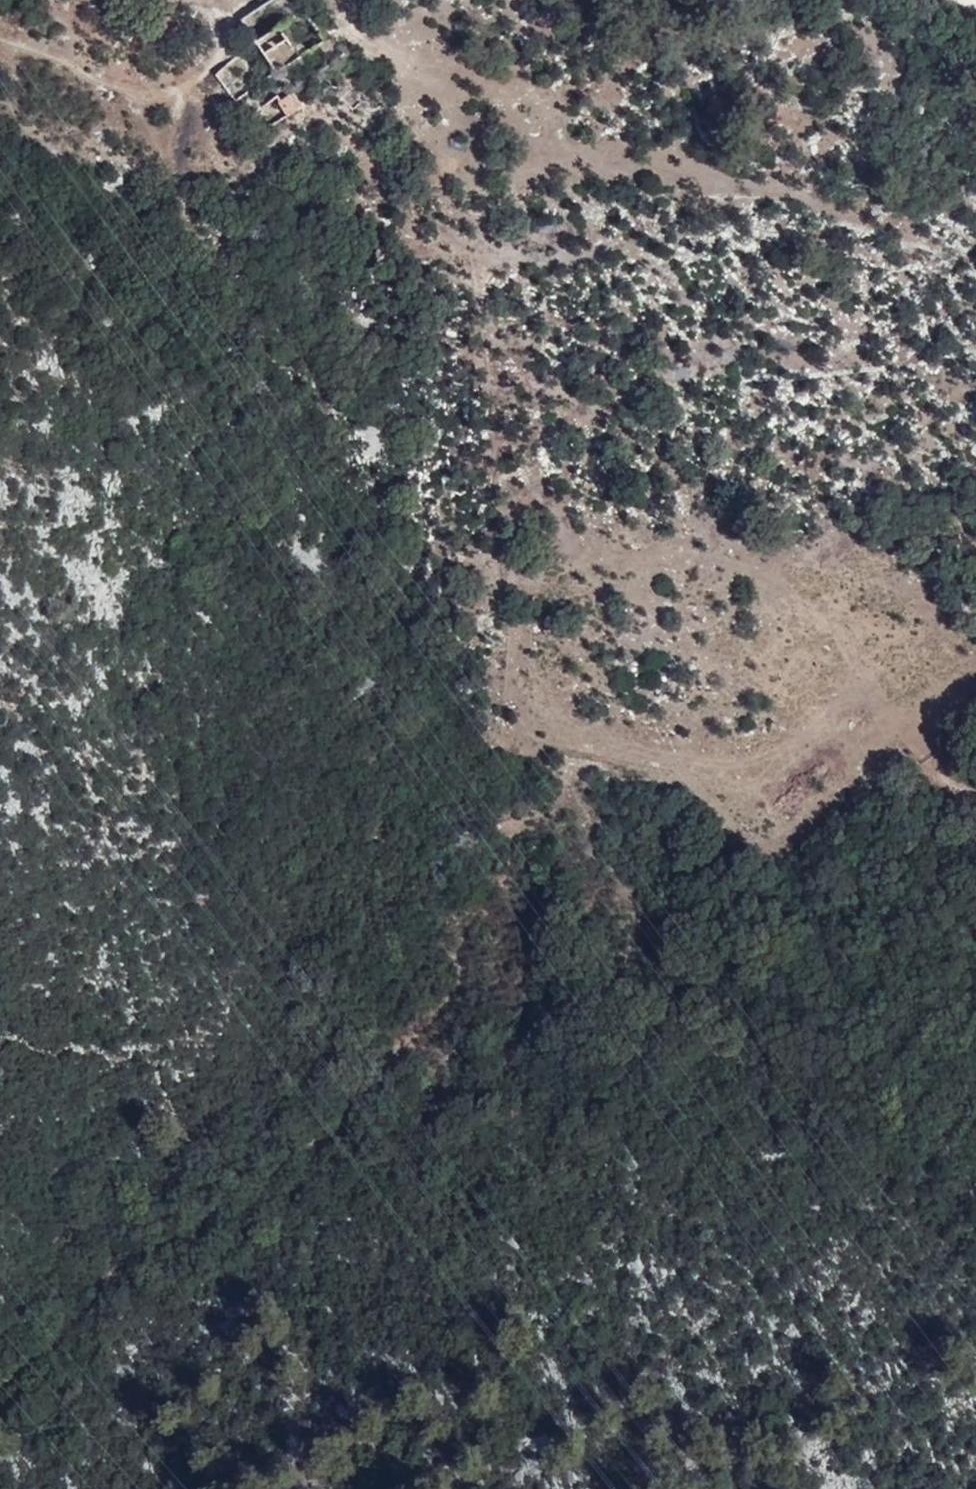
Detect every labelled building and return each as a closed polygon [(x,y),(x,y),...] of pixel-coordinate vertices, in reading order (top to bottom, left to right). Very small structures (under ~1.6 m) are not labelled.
[(243,20),(276,75),(324,45),(296,0),(278,0),(243,20)] [(255,46),(216,76),(236,103),(276,75),(255,46)] [(279,99),(285,116),(302,111),(297,94),(279,99)]
